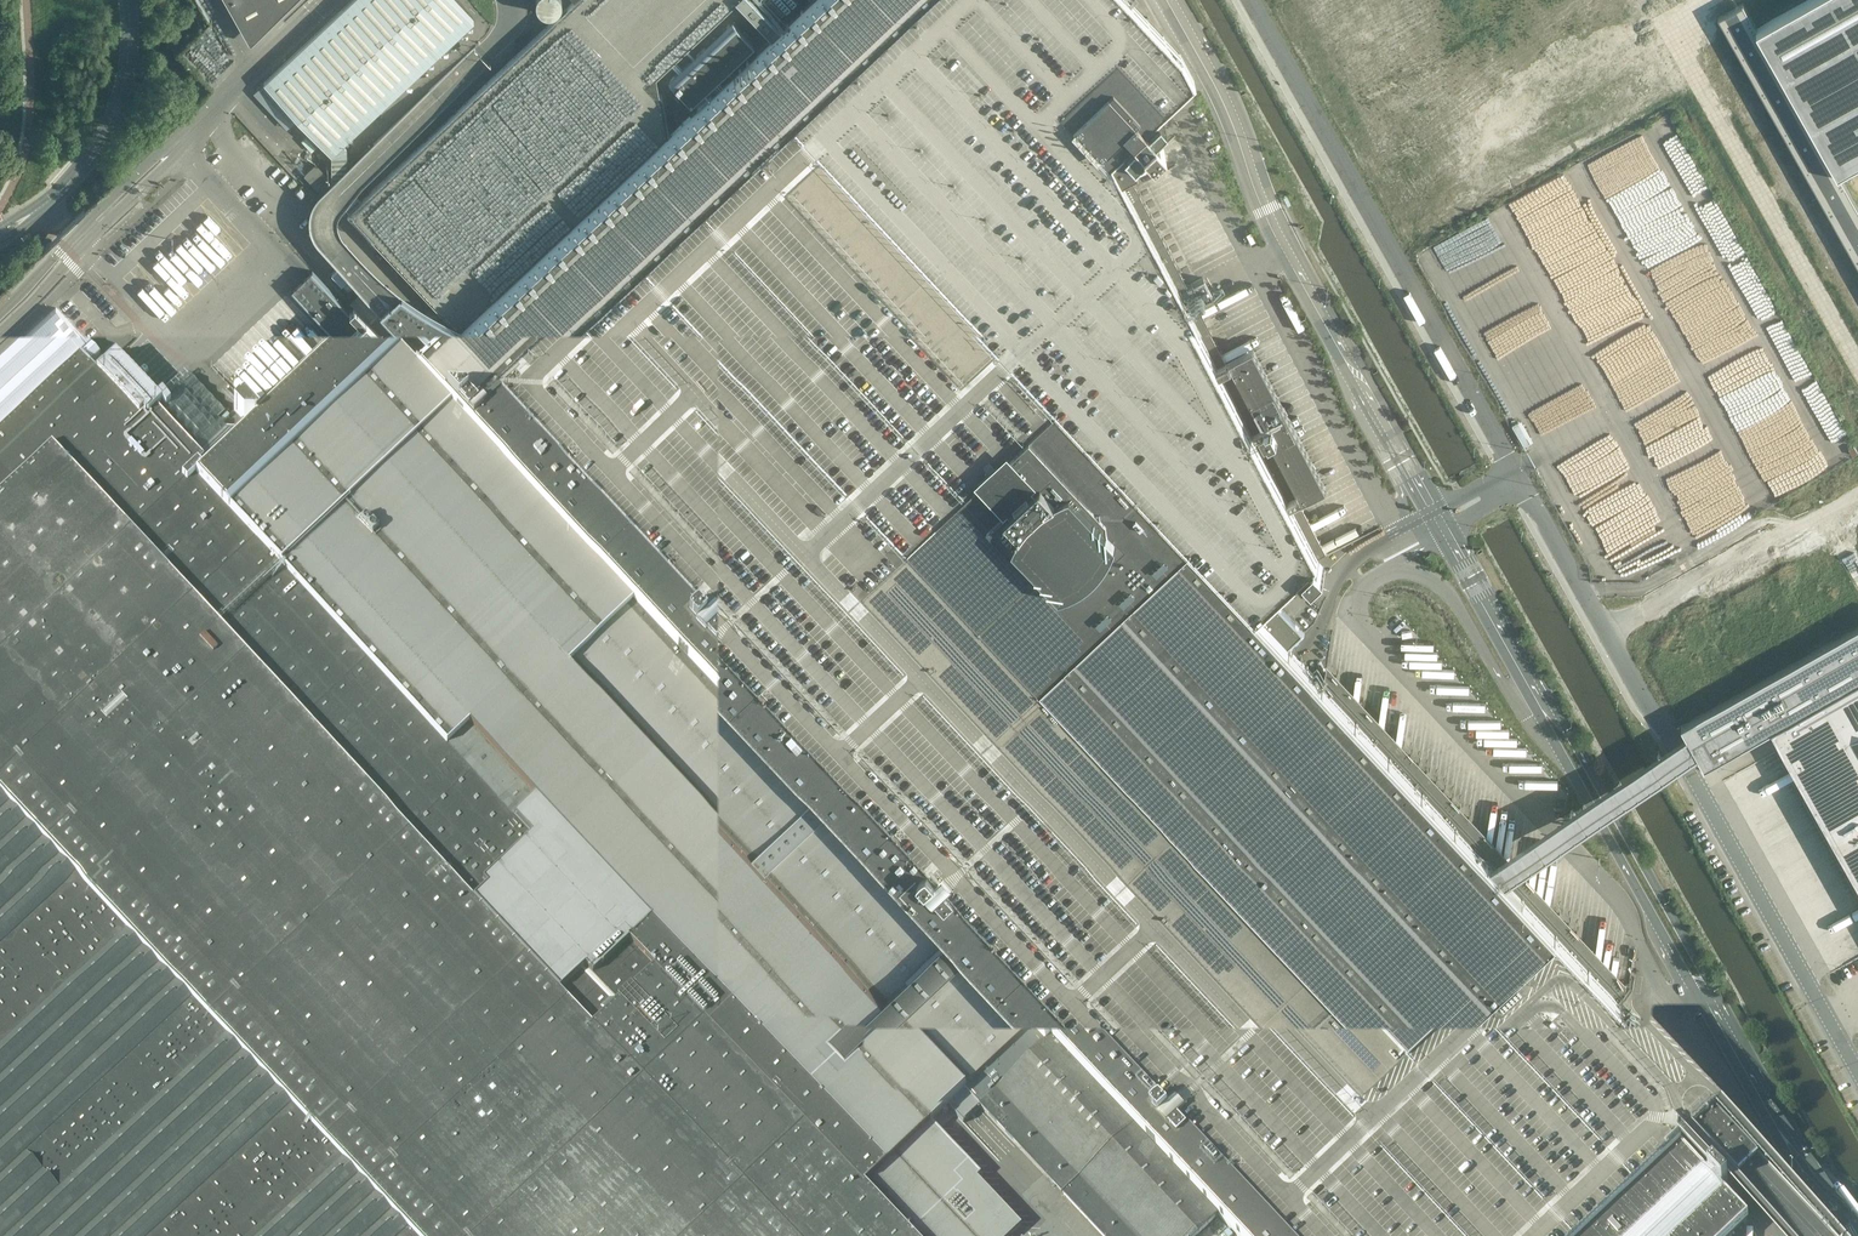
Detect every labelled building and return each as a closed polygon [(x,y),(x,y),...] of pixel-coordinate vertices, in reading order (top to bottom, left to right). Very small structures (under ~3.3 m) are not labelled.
[(1021,1226),(976,1179),(987,1168),(944,1121),(951,1113),(971,1095),(1102,1235),(1731,1235),(1748,1220),(1745,1203),(1728,1185),(1734,1179),(1733,1120),(1722,1109),(1618,997),(1627,988),(1627,982),(1524,874),(1509,857),(1328,664),(1318,678),(1289,647),(1314,625),(1321,609),(1312,605),(1307,617),(1297,626),(1272,599),(1300,572),(1305,576),(1307,574),(1314,581),(1326,570),(1316,560),(1318,558),(1327,552),(1299,499),(1327,485),(1254,345),(1226,360),(1198,305),(1213,297),(1203,278),(1187,284),(1128,171),(1136,167),(1132,159),(1144,148),(1151,155),(1163,144),(1153,133),(1165,122),(1157,114),(1156,115),(1153,112),(1185,82),(1179,55),(1127,0),(811,0),(668,134),(662,97),(658,93),(656,77),(738,0),(573,0),(574,1),(361,201),(350,212),(348,213),(459,331),(445,344),(416,371),(355,305),(350,310),(350,311),(312,271),(291,291),(339,343),(259,418),(249,408),(249,407),(244,401),(240,405),(239,404),(234,409),(243,419),(238,424),(233,429),(225,426),(218,418),(226,411),(192,374),(165,398),(162,395),(157,399),(116,355),(97,372),(90,364),(100,354),(56,308),(0,360),(0,1235),(1010,1235),(1021,1226)] [(261,33),(295,0),(226,0),(249,41),(250,42),(251,42),(252,42),(261,33)] [(346,168),(347,149),(342,145),(474,21),(454,0),(352,0),(264,83),(331,155),(332,192),(350,212),(361,201),(346,186),(346,168)] [(536,1),(536,2),(536,3),(536,4),(536,5),(537,6),(538,7),(538,8),(539,9),(540,10),(541,11),(543,12),(544,13),(546,13),(547,13),(549,14),(550,13),(552,13),(553,13),(554,12),(555,12),(557,11),(558,10),(559,9),(559,8),(560,7),(561,6),(561,4),(562,2),(562,1),(562,0),(536,0),(536,1)] [(1756,23),(1837,167),(1857,155),(1857,0),(1797,0),(1756,23)] [(1756,23),(1744,3),(1719,17),(1857,265),(1857,205),(1837,167),(1756,23)] [(690,104),(754,44),(733,21),(669,81),(690,104)] [(318,189),(329,178),(315,164),(305,174),(318,189)] [(300,197),(308,190),(303,184),(295,191),(300,197)] [(1682,726),(1683,728),(1685,727),(1690,735),(1688,736),(1698,755),(1705,767),(1772,729),(1857,681),(1857,626),(1682,726)] [(1772,729),(1857,883),(1857,681),(1772,729)]
